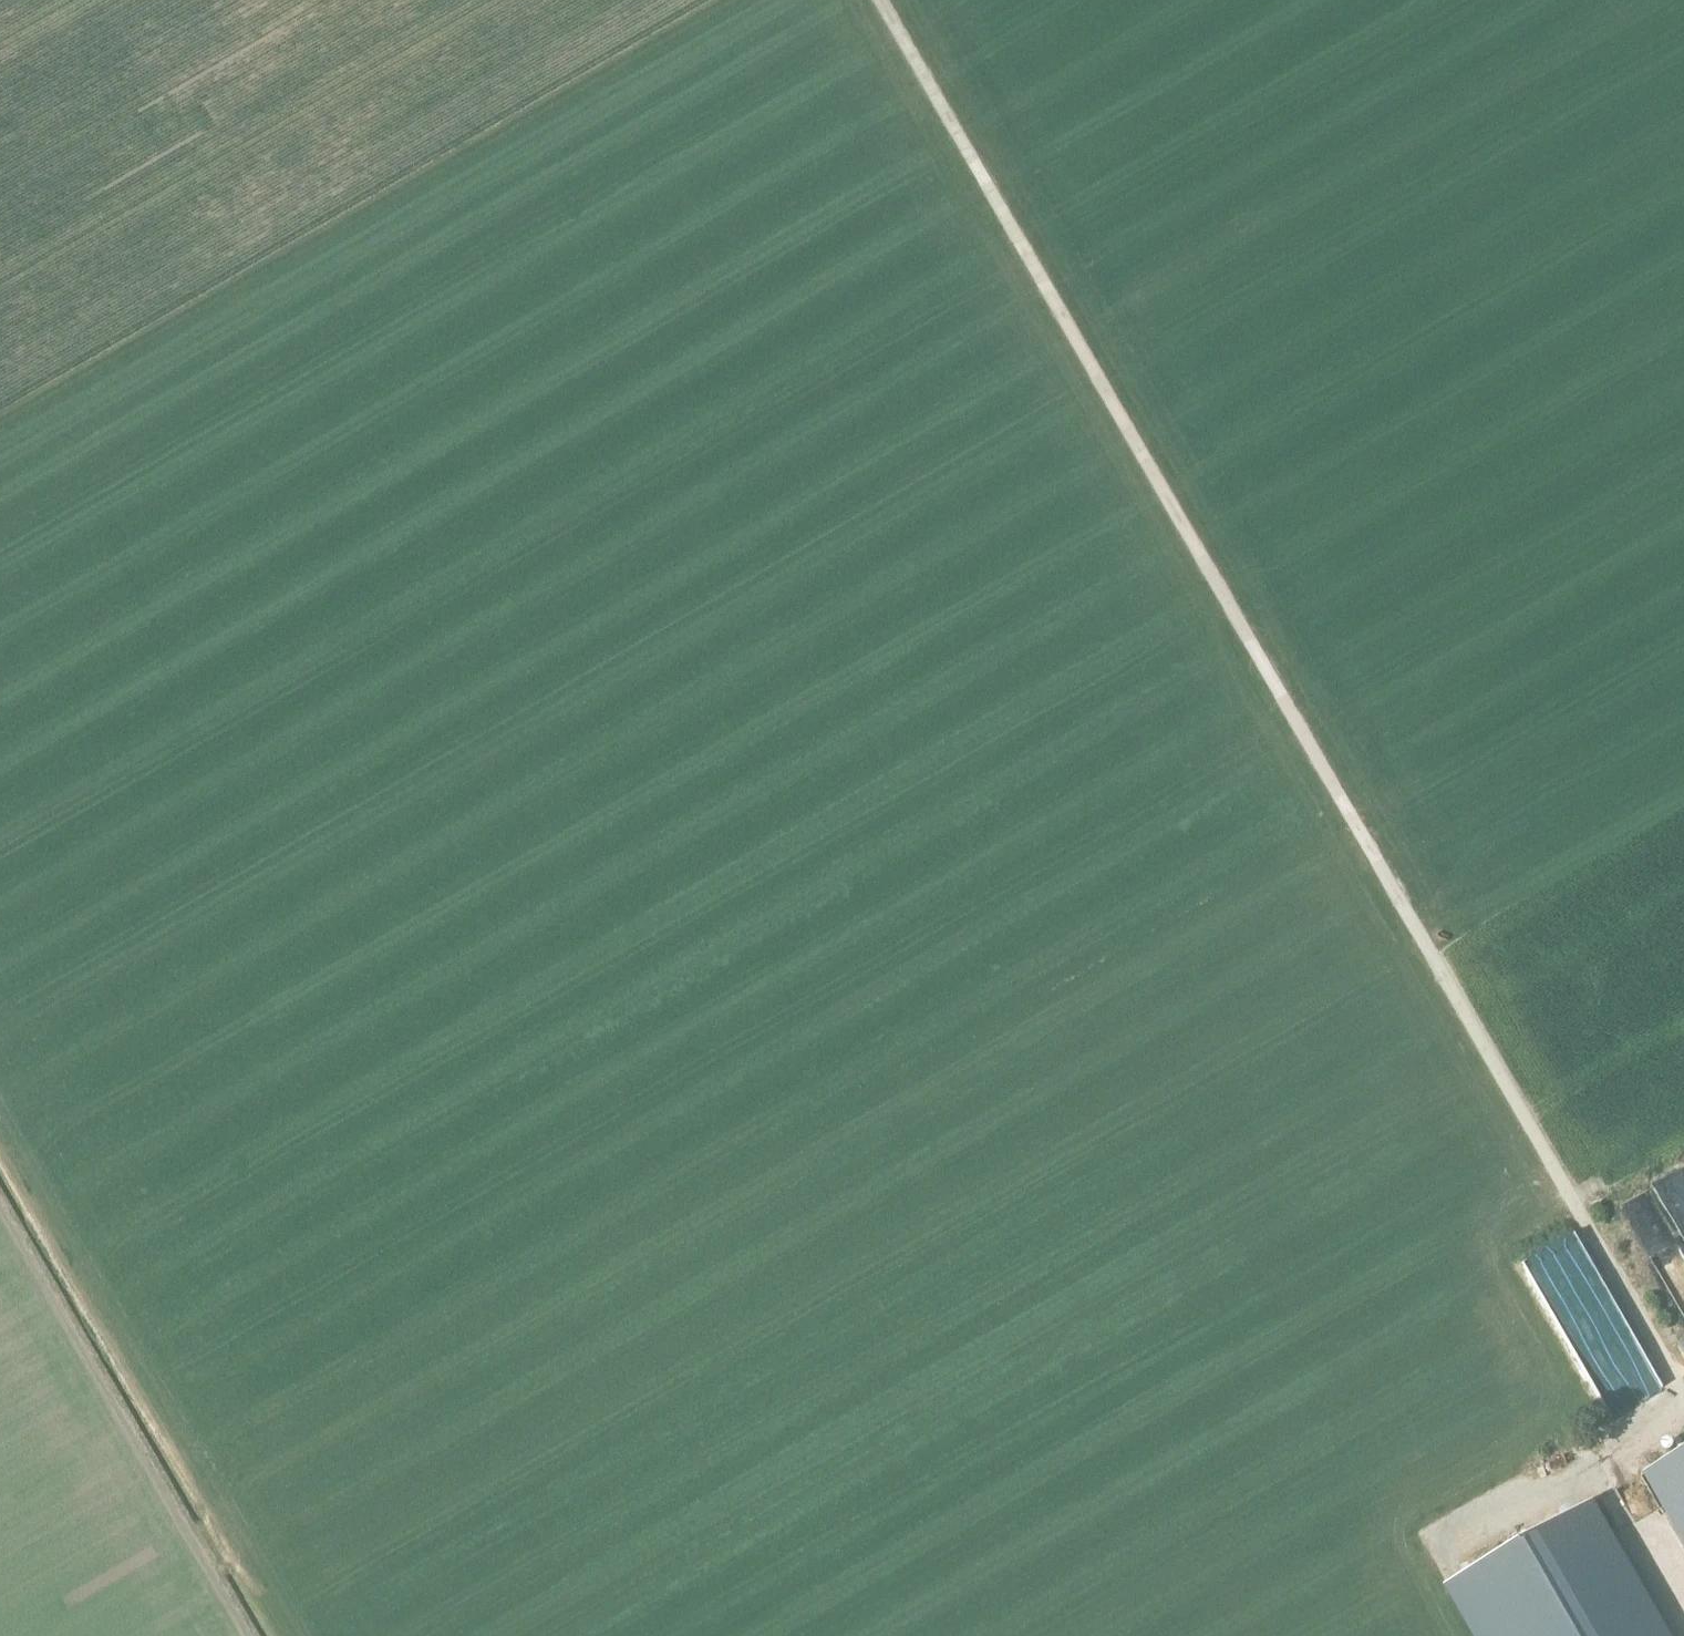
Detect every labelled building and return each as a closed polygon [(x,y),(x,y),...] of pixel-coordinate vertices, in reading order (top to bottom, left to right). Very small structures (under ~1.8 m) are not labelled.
[(1582,1181),(1599,1173),(1594,1164),(1577,1172),(1582,1181)] [(1643,1249),(1659,1239),(1643,1213),(1651,1209),(1641,1193),(1617,1207),(1643,1249)] [(1678,1255),(1657,1267),(1683,1313),(1683,1266),(1678,1255)] [(1642,1474),(1683,1547),(1683,1450),(1642,1474)] [(1589,1506),(1448,1586),(1476,1635),(1664,1635),(1589,1506)]
